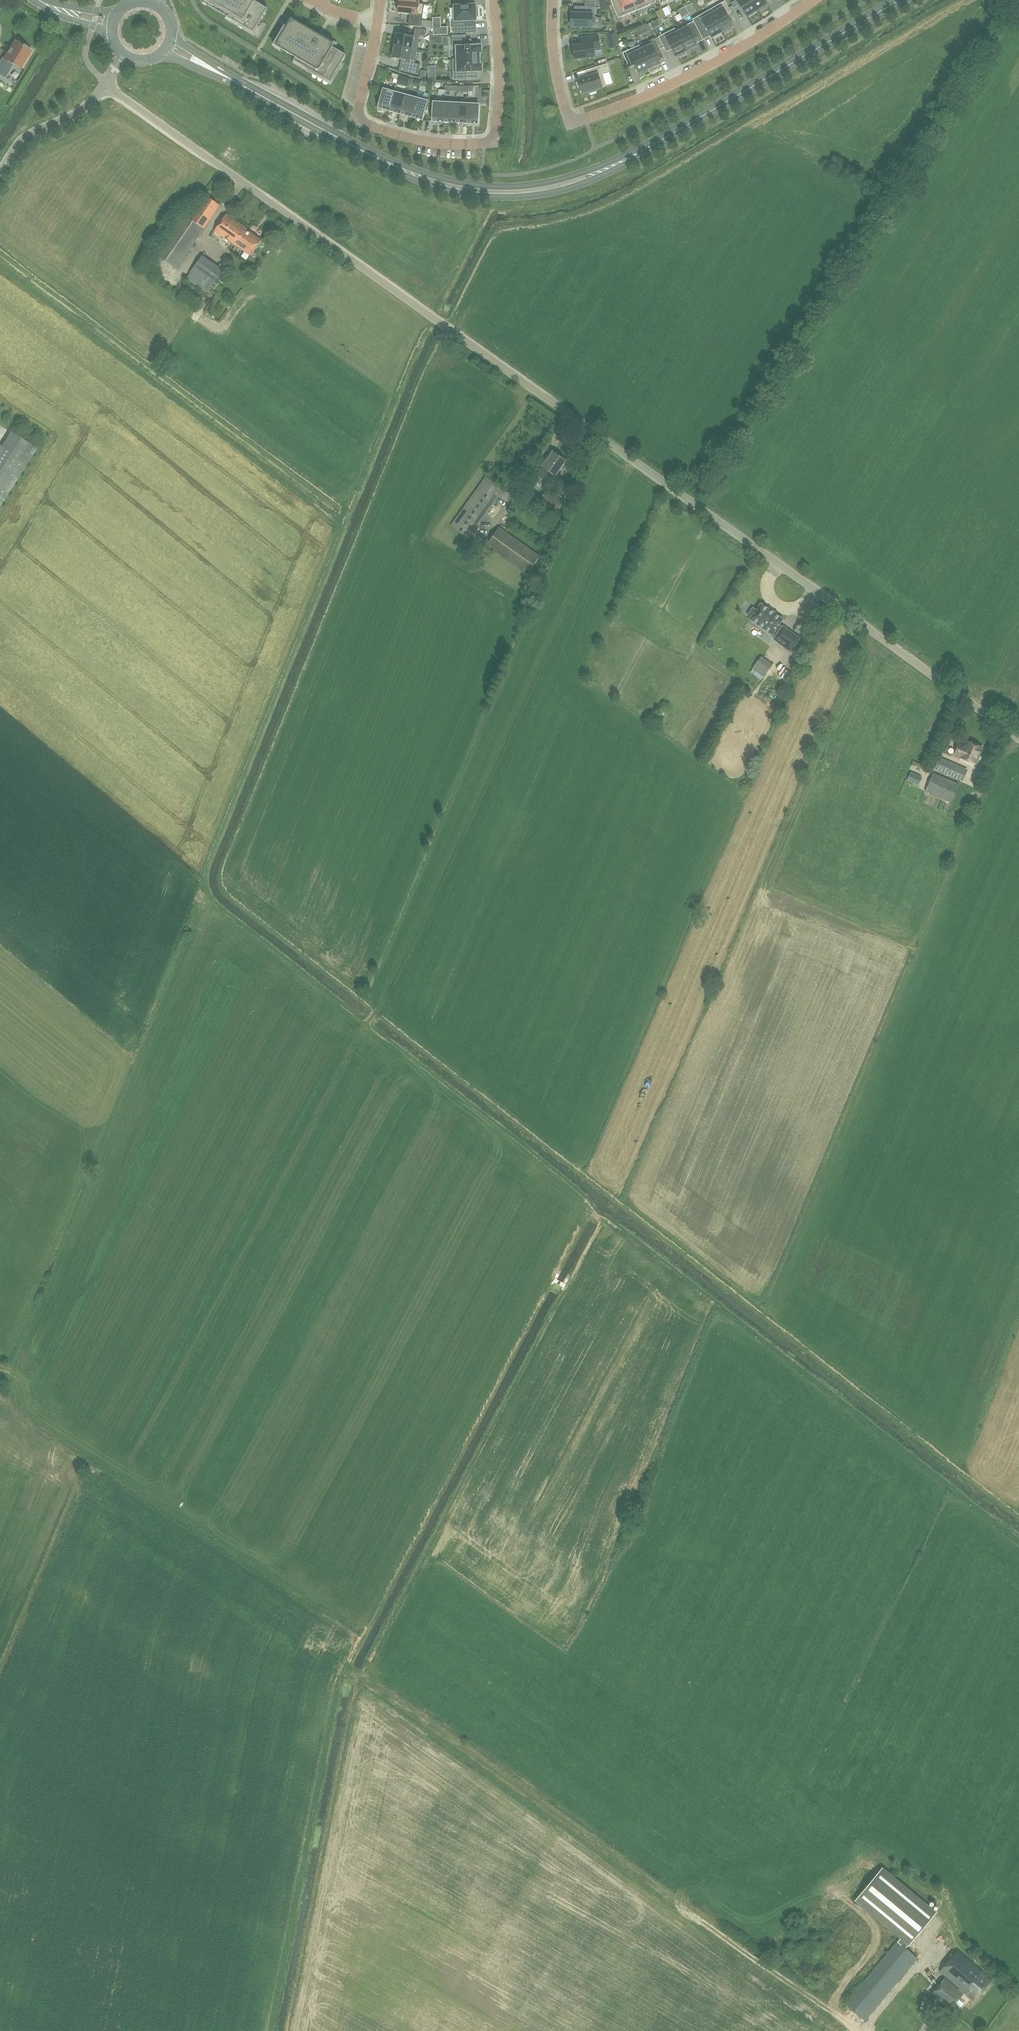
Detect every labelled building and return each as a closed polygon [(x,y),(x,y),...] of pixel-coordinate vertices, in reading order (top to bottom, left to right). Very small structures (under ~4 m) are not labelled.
[(254,33),(268,9),(255,2),(256,0),(202,0),(245,24),(243,27),(254,33)] [(632,0),(618,0),(620,4),(613,6),(618,18),(637,11),(632,0)] [(637,11),(656,3),(655,0),(632,0),(637,11)] [(731,3),(734,8),(739,5),(747,17),(757,11),(750,0),(736,0),(731,3)] [(757,11),(758,10),(759,11),(766,7),(765,5),(767,4),(764,0),(750,0),(757,11)] [(725,1),(709,10),(722,32),(723,31),(724,33),(731,28),(731,27),(732,26),(726,15),(731,12),(725,1)] [(419,4),(399,2),(398,13),(411,14),(409,26),(421,27),(424,4),(419,3),(419,4)] [(478,17),(478,8),(476,8),(476,6),(476,5),(475,5),(455,6),(454,6),(455,21),(453,21),(453,33),(471,33),(470,21),(475,20),(475,21),(476,21),(476,20),(476,17),(478,17)] [(595,7),(574,6),(574,16),(571,16),(571,27),(592,28),(592,18),(595,18),(595,7)] [(709,10),(700,16),(692,20),(693,22),(700,34),(707,30),(712,38),(722,32),(709,10)] [(294,60),(330,82),(346,55),(333,47),(335,44),(291,19),(276,46),(295,57),(294,60)] [(675,29),(686,51),(696,46),(693,38),(700,34),(693,22),(676,31),(675,29)] [(433,35),(446,35),(446,27),(432,28),(433,35)] [(392,46),(417,50),(420,36),(425,37),(426,30),(415,28),(413,37),(397,34),(396,38),(394,38),(392,46)] [(675,29),(659,37),(664,48),(670,46),(675,57),(678,57),(685,53),(685,52),(686,51),(675,29)] [(607,34),(608,41),(616,40),(614,33),(607,34)] [(572,49),(573,62),(594,59),(593,51),(600,50),(598,38),(585,40),(586,47),(572,49)] [(466,39),(452,40),(452,47),(457,47),(457,59),(479,59),(479,53),(481,53),(481,46),(470,46),(470,45),(466,45),(466,39)] [(639,46),(649,69),(660,64),(655,53),(660,50),(655,39),(649,41),(650,43),(640,48),(639,46)] [(5,78),(13,65),(21,69),(31,51),(15,41),(5,58),(2,57),(0,61),(0,75),(5,78)] [(392,58),(406,60),(404,72),(418,74),(420,64),(415,63),(417,50),(392,46),(391,53),(393,54),(392,58)] [(639,46),(622,53),(627,65),(633,62),(638,74),(640,73),(641,74),(648,71),(648,69),(649,69),(639,46)] [(479,59),(457,59),(457,71),(453,71),(453,79),(467,79),(467,72),(471,72),(482,71),(482,64),(480,64),(479,59)] [(587,70),(589,77),(577,80),(580,88),(581,88),(583,94),(589,92),(589,93),(596,91),(596,89),(606,86),(603,74),(609,72),(607,64),(587,70)] [(398,80),(396,84),(407,87),(410,79),(399,76),(398,80)] [(378,108),(389,111),(394,93),(395,89),(384,86),(378,108)] [(411,117),(423,120),(428,99),(427,98),(428,93),(425,92),(418,91),(416,99),(411,117)] [(389,111),(400,114),(405,96),(394,93),(389,111)] [(400,114),(411,117),(416,99),(405,96),(400,114)] [(443,123),(455,123),(456,105),(456,101),(445,100),(445,104),(444,104),(443,123)] [(462,105),(456,105),(455,123),(467,124),(468,105),(467,105),(468,101),(462,101),(462,105)] [(432,122),(443,123),(444,104),(433,103),(432,122)] [(467,124),(478,124),(479,106),(468,105),(467,124)] [(183,213),(155,254),(176,269),(220,205),(207,196),(191,219),(183,213)] [(215,231),(236,246),(237,245),(251,255),(261,240),(247,230),(248,229),(226,215),(215,231)] [(223,271),(202,256),(187,279),(207,293),(223,271)] [(3,447),(0,445),(0,506),(37,448),(13,433),(12,434),(3,447)] [(554,451),(537,473),(542,478),(547,472),(549,473),(551,470),(555,474),(566,461),(554,451)] [(486,476),(450,527),(468,539),(504,489),(486,476)] [(499,527),(486,546),(527,575),(540,557),(499,527)] [(791,651),(800,639),(782,626),(782,627),(779,624),(782,620),(774,614),(775,613),(770,610),(769,610),(761,604),(756,610),(752,608),(747,615),(751,618),(750,619),(771,635),(771,634),(775,637),(773,639),(791,651)] [(771,665),(760,657),(753,667),(764,675),(771,665)] [(781,676),(787,680),(792,673),(786,669),(781,676)] [(975,764),(982,747),(967,741),(965,747),(961,746),(962,745),(959,744),(954,754),(961,757),(960,758),(975,764)] [(965,769),(940,758),(935,769),(961,780),(965,769)] [(959,784),(933,773),(925,791),(951,802),(959,784)] [(882,1867),(855,1900),(901,1938),(898,1941),(906,1948),(909,1944),(909,1945),(937,1912),(882,1867)] [(948,1951),(964,1942),(960,1935),(944,1944),(948,1951)] [(917,1957),(906,1948),(898,1941),(897,1941),(845,2003),(865,2020),(917,1957)] [(991,1980),(958,1951),(941,1971),(960,1987),(959,1989),(945,1977),(931,1994),(949,2010),(965,1992),(974,2000),(991,1980)]
